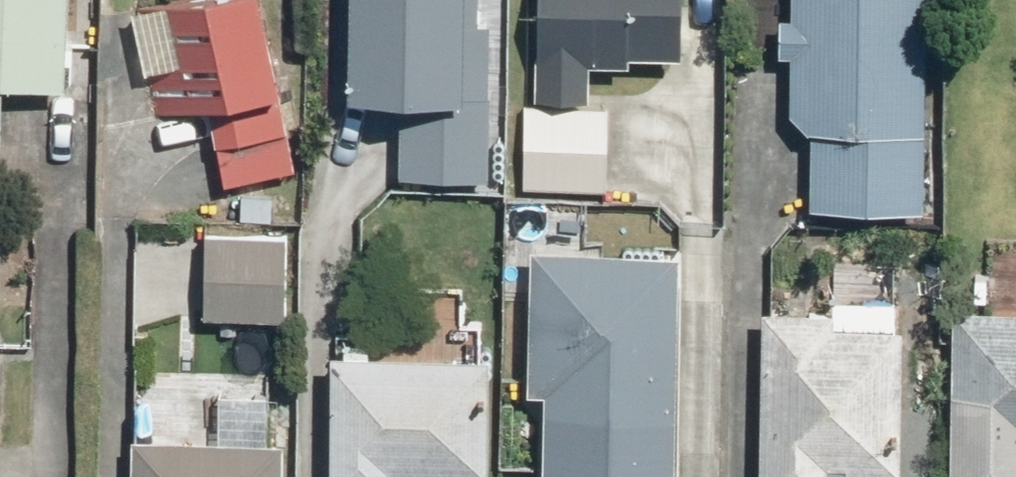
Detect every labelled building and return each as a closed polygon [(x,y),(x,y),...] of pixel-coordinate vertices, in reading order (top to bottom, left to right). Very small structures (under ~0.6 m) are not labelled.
[(16,145),(19,79),(83,82),(87,0),(0,0),(0,144),(16,145)] [(290,177),(271,97),(284,94),(262,0),(212,0),(123,21),(150,132),(201,120),(219,194),(290,177)] [(481,0),(352,0),(351,100),(387,100),(386,187),(491,188),(492,24),(481,24),(481,0)] [(532,104),(590,106),(591,71),(630,72),(630,64),(683,65),(685,0),(534,0),(532,104)] [(792,21),(775,21),(775,60),(791,61),(789,120),(810,138),(808,207),(924,210),(928,0),(792,0),(792,21)] [(607,109),(522,109),(522,192),(607,192),(607,109)] [(287,244),(203,244),(203,328),(287,328),(287,244)] [(535,256),(530,401),(546,401),(543,476),(676,476),(682,261),(535,256)] [(776,305),(770,476),(845,476),(845,463),(913,465),(918,320),(908,320),(909,293),(840,291),(839,307),(776,305)] [(945,321),(946,476),(1015,476),(1015,321),(945,321)] [(323,363),(323,476),(487,476),(487,363),(323,363)] [(134,450),(134,476),(283,476),(283,452),(134,450)]
